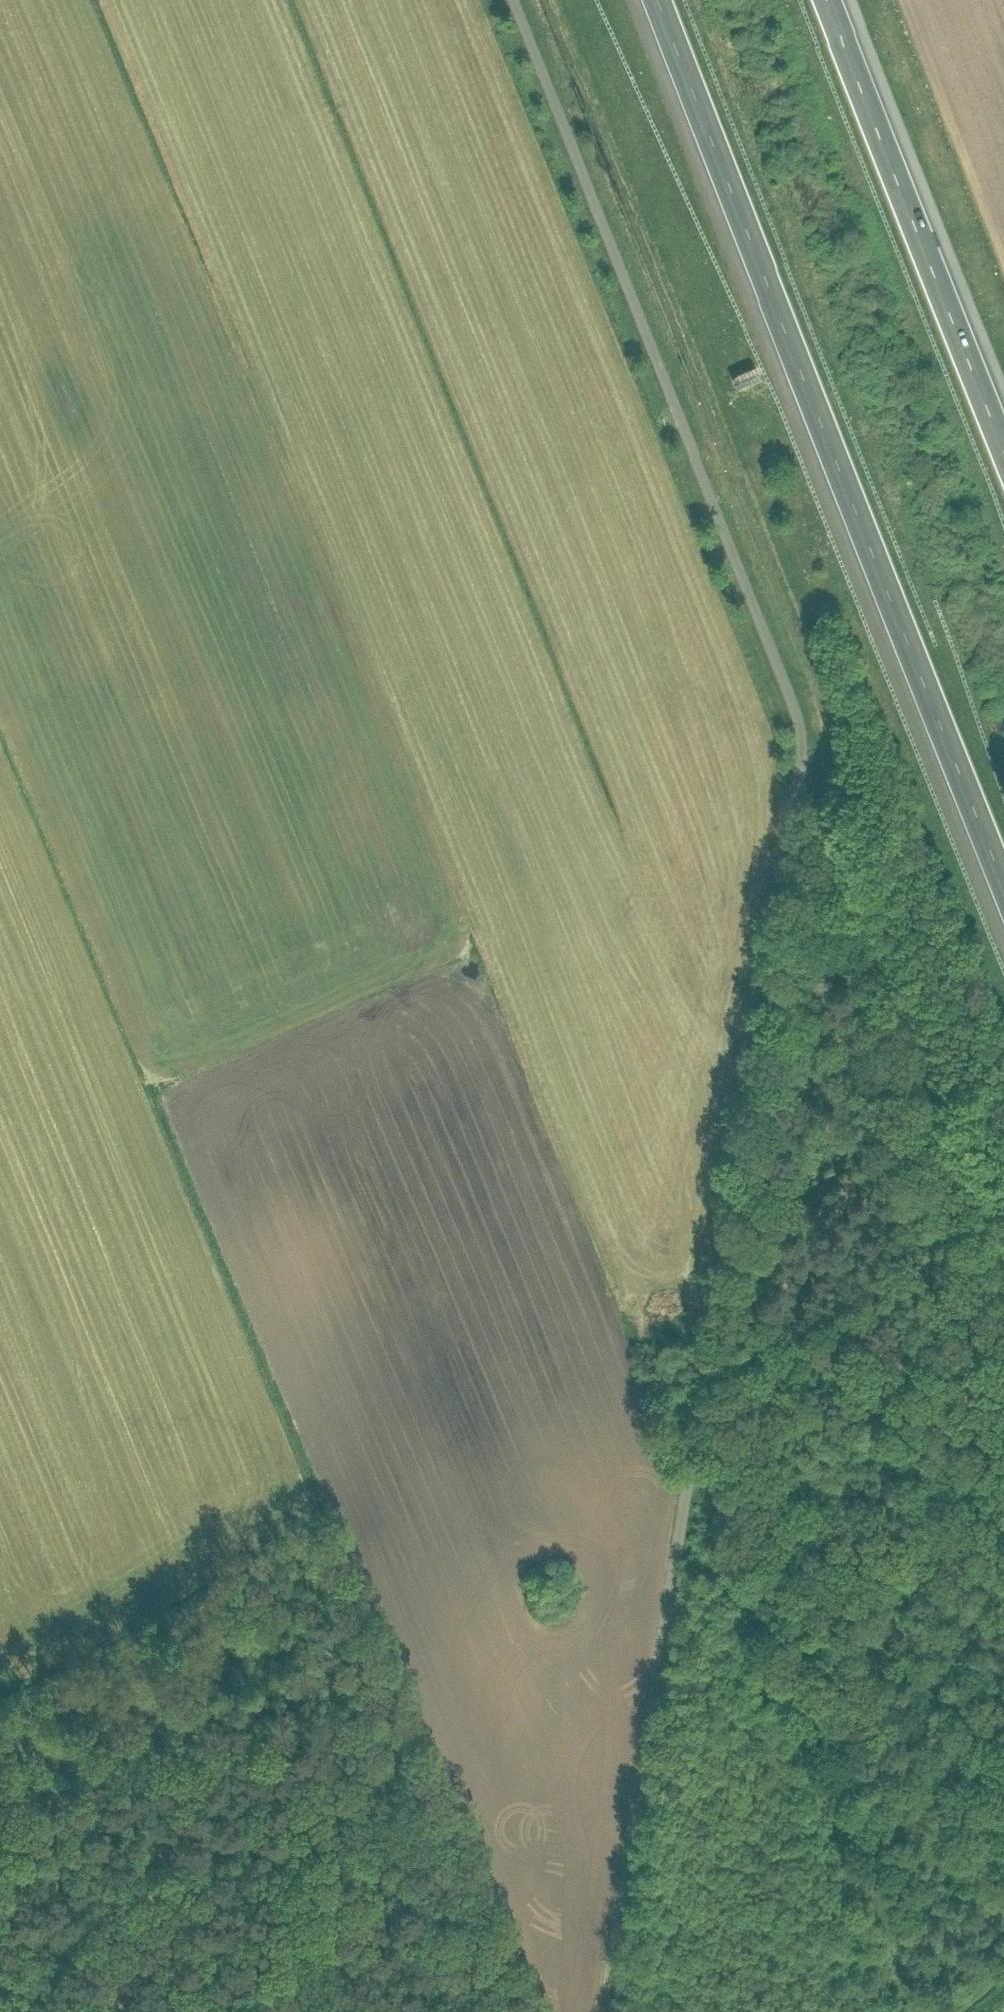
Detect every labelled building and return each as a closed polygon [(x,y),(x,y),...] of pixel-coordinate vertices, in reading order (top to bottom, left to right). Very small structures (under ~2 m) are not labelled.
[(761,362),(742,369),(746,380),(766,372),(761,362)]
